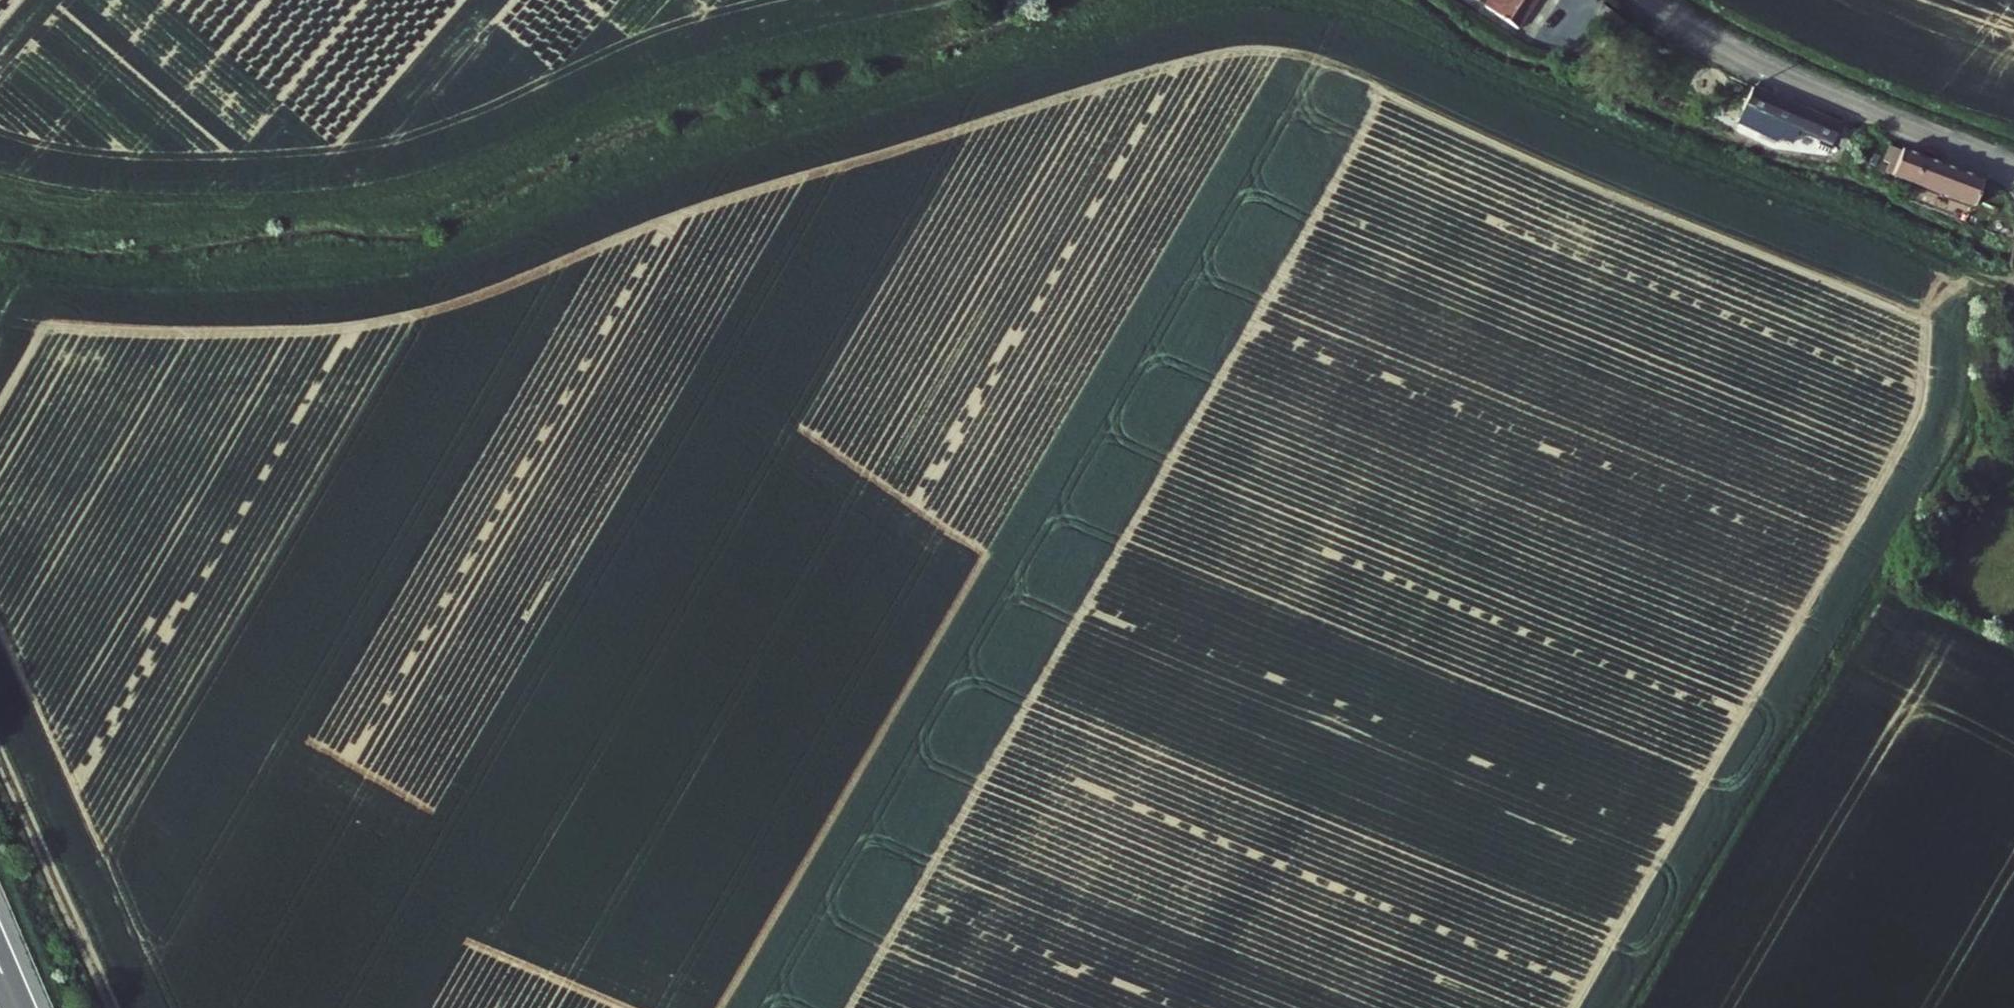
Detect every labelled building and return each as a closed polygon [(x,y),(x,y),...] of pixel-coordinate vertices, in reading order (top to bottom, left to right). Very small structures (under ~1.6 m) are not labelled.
[(1496,9),(1515,22),(1531,0),(1502,0),(1496,9)] [(1743,110),(1767,122),(1772,115),(1834,140),(1844,116),(1756,82),(1743,110)] [(1889,168),(1970,205),(1982,183),(1905,147),(1896,163),(1893,161),(1889,168)]
